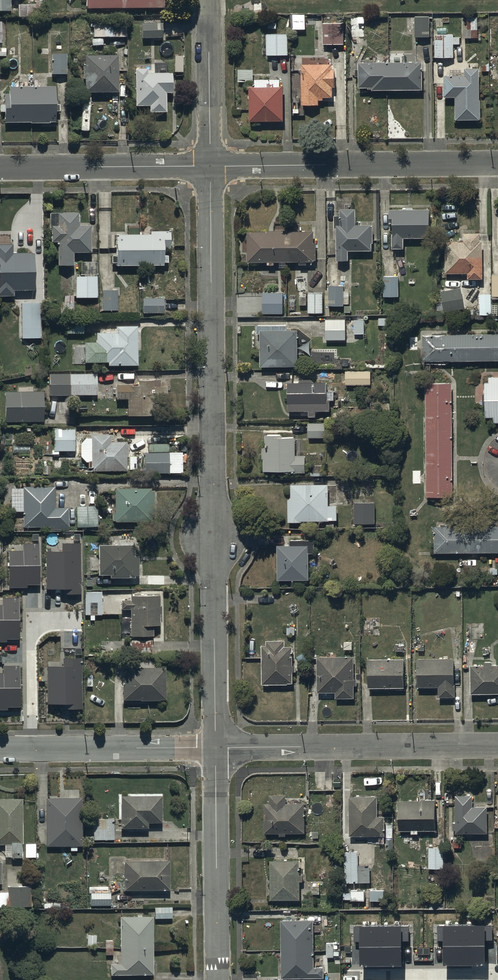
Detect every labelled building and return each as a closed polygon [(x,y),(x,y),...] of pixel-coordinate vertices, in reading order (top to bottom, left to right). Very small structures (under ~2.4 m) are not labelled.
[(9,11),(9,0),(0,0),(0,11),(9,11)] [(18,0),(18,16),(42,16),(42,0),(35,0),(18,0)] [(290,14),(290,29),(304,29),(304,14),(290,14)] [(414,17),(414,36),(429,36),(429,17),(414,17)] [(464,29),(464,38),(477,37),(477,17),(467,17),(467,29),(464,29)] [(127,19),(91,18),(91,28),(94,28),(94,37),(127,38),(127,19)] [(323,22),(323,44),(344,44),(344,22),(323,22)] [(162,23),(141,25),(142,38),(163,37),(162,23)] [(266,34),(266,54),(287,54),(287,34),(266,34)] [(434,40),(434,57),(442,57),(442,59),(445,58),(445,57),(452,57),(452,45),(459,44),(459,37),(453,37),(453,34),(442,34),(443,40),(434,40)] [(65,54),(51,54),(51,74),(65,74),(65,54)] [(116,56),(85,56),(85,65),(82,65),(82,79),(85,79),(85,92),(116,92),(116,56)] [(302,63),(301,104),(318,105),(318,100),(322,100),(322,97),(332,98),(332,87),(334,87),(335,69),(332,69),(332,64),(302,63)] [(422,63),(358,63),(358,70),(355,70),(355,76),(358,76),(358,87),(371,87),(371,90),(422,90),(422,63)] [(147,69),(134,70),(135,105),(149,105),(149,113),(166,112),(165,93),(173,93),(172,74),(147,75),(147,69)] [(237,69),(237,81),(253,81),(253,69),(237,69)] [(464,76),(443,76),(443,97),(454,97),(454,120),(480,120),(479,69),(464,69),(464,76)] [(254,86),(248,86),(249,121),(283,121),(282,87),(280,87),(280,79),(254,80),(254,86)] [(4,94),(5,122),(56,121),(55,86),(9,87),(9,94),(4,94)] [(348,209),(348,201),(336,201),(336,215),(334,215),(334,228),(336,228),(337,261),(347,261),(347,250),(372,249),(371,224),(355,225),(354,208),(348,209)] [(429,238),(429,210),(389,210),(389,224),(392,224),(392,249),(403,249),(403,238),(429,238)] [(78,213),(50,213),(50,229),(51,229),(52,242),(58,242),(58,265),(74,265),(73,252),(91,252),(90,225),(78,226),(78,213)] [(163,253),(163,249),(171,249),(171,231),(152,231),(152,227),(143,227),(143,233),(138,233),(138,226),(128,226),(128,235),(115,235),(115,255),(112,255),(112,263),(116,263),(116,266),(134,266),(134,272),(140,272),(140,265),(163,265),(163,263),(167,263),(167,255),(163,255),(163,253)] [(316,231),(247,231),(247,262),(267,262),(267,264),(273,264),(273,262),(279,262),(279,267),(285,267),(285,262),(299,262),(299,265),(306,265),(306,262),(316,262),(316,231)] [(464,240),(444,240),(445,273),(467,273),(467,279),(483,279),(482,241),(479,241),(479,232),(463,232),(464,240)] [(0,245),(0,296),(13,296),(13,290),(34,290),(33,254),(12,254),(11,244),(0,245)] [(81,262),(81,276),(76,276),(76,297),(97,297),(97,261),(81,262)] [(383,276),(383,296),(397,296),(397,276),(383,276)] [(492,276),(491,294),(480,294),(479,314),(491,314),(491,299),(497,299),(497,276),(492,276)] [(343,284),(329,284),(328,305),(343,306),(343,304),(348,304),(349,291),(343,290),(343,284)] [(459,287),(439,292),(444,312),(464,307),(459,287)] [(117,291),(102,291),(102,310),(117,310),(117,291)] [(282,292),(262,292),(262,314),(282,314),(282,292)] [(322,292),(307,293),(307,313),(322,313),(322,292)] [(163,299),(143,298),(142,313),(162,313),(163,299)] [(40,304),(20,304),(21,338),(40,338),(40,304)] [(363,334),(363,320),(353,320),(353,324),(345,324),(345,320),(325,319),(325,340),(345,340),(345,334),(363,334)] [(116,333),(96,333),(96,343),(84,343),(84,363),(108,362),(108,366),(138,366),(137,325),(116,326),(116,333)] [(298,330),(260,331),(261,366),(298,366),(298,330)] [(423,361),(497,360),(497,334),(423,335),(423,361)] [(370,371),(345,371),(345,385),(370,385),(370,371)] [(97,374),(49,374),(49,396),(97,396),(97,374)] [(488,375),(488,381),(485,381),(485,415),(494,415),(494,420),(497,420),(497,375),(488,375)] [(138,385),(116,386),(116,399),(127,399),(127,416),(167,416),(166,386),(161,386),(161,381),(138,381),(138,385)] [(327,382),(287,382),(287,411),(308,411),(308,417),(315,417),(315,411),(329,411),(330,401),(333,401),(333,390),(327,390),(327,382)] [(426,384),(425,496),(449,496),(450,384),(426,384)] [(5,392),(5,421),(43,421),(43,392),(5,392)] [(327,437),(328,423),(308,423),(308,437),(327,437)] [(75,450),(75,430),(54,430),(54,450),(75,450)] [(108,435),(91,435),(91,471),(126,471),(126,442),(108,442),(108,435)] [(304,471),(304,454),(295,454),(295,437),(282,437),(282,435),(266,435),(266,446),(262,446),(262,458),(264,458),(264,471),(304,471)] [(169,453),(144,453),(144,473),(169,473),(169,453)] [(327,484),(290,484),(290,499),(287,499),(287,521),(336,521),(336,505),(327,505),(327,484)] [(24,489),(11,489),(11,512),(23,512),(23,527),(49,527),(49,530),(68,530),(68,508),(55,508),(55,487),(24,487),(24,489)] [(153,489),(115,489),(115,513),(111,513),(111,520),(115,520),(115,521),(153,521),(153,489)] [(375,503),(354,503),(354,523),(374,523),(375,503)] [(97,506),(76,507),(76,527),(98,526),(97,506)] [(433,553),(497,553),(497,526),(433,526),(433,553)] [(289,539),(289,544),(277,544),(277,578),(308,578),(308,562),(316,562),(316,552),(314,552),(314,539),(289,539)] [(80,591),(78,540),(61,541),(61,547),(43,547),(45,587),(62,586),(62,592),(80,591)] [(23,547),(7,547),(8,586),(27,585),(27,582),(39,582),(38,541),(23,542),(23,547)] [(135,546),(99,546),(99,575),(109,575),(109,578),(135,578),(135,576),(139,576),(139,555),(135,555),(135,546)] [(101,592),(85,592),(85,615),(101,615),(101,592)] [(0,602),(0,640),(6,640),(6,637),(19,637),(18,596),(3,596),(3,602),(0,602)] [(160,596),(131,597),(131,601),(121,601),(121,609),(131,609),(131,636),(153,636),(153,627),(160,627),(160,596)] [(152,640),(131,640),(131,653),(152,653),(152,640)] [(296,671),(296,660),(290,660),(290,646),(284,646),(284,640),(266,640),(266,645),(261,645),(261,685),(290,685),(291,671),(296,671)] [(63,707),(82,706),(81,656),(63,656),(63,662),(46,662),(47,701),(63,701),(63,707)] [(354,657),(317,656),(316,692),(334,692),(334,698),(353,698),(354,657)] [(454,659),(417,659),(417,686),(438,686),(438,698),(454,698),(454,659)] [(368,660),(368,688),(403,688),(403,660),(368,660)] [(470,694),(497,694),(497,666),(491,666),(491,661),(483,661),(483,665),(470,665),(470,694)] [(0,669),(0,708),(7,708),(7,704),(19,704),(18,664),(3,664),(3,669),(0,669)] [(122,668),(122,700),(167,699),(166,668),(122,668)] [(270,804),(263,804),(264,833),(278,833),(278,836),(285,836),(285,833),(304,833),(304,803),(285,804),(285,794),(269,794),(270,804)] [(472,795),(454,795),(454,833),(486,833),(485,806),(472,807),(472,795)] [(376,796),(348,797),(348,836),(383,835),(383,816),(376,816),(376,796)] [(47,847),(82,846),(82,798),(47,799),(47,847)] [(434,799),(397,800),(398,831),(435,830),(434,799)] [(161,802),(121,802),(121,837),(148,837),(147,832),(161,832),(161,802)] [(0,805),(0,850),(22,850),(22,805),(0,805)] [(114,827),(93,827),(93,847),(114,847),(114,827)] [(36,844),(25,844),(25,857),(36,857),(36,844)] [(443,846),(427,846),(428,868),(444,868),(443,846)] [(344,851),(344,883),(370,883),(370,865),(358,865),(358,851),(344,851)] [(302,874),(299,874),(299,860),(269,860),(270,900),(300,899),(299,881),(302,881),(302,874)] [(124,898),(168,897),(167,868),(124,868),(124,898)] [(30,885),(7,885),(8,906),(31,905),(30,885)] [(371,890),(369,890),(369,900),(383,900),(383,890),(376,890),(376,888),(371,888),(371,890)] [(351,891),(351,901),(364,901),(364,891),(351,891)] [(92,905),(111,905),(111,892),(91,893),(92,905)] [(155,925),(170,925),(170,915),(154,915),(155,925)] [(313,920),(280,920),(281,978),(322,977),(322,967),(313,967),(313,920)] [(403,922),(360,922),(361,962),(403,961),(403,922)] [(486,922),(444,922),(445,961),(487,961),(486,922)] [(120,978),(152,977),(151,923),(120,923),(120,978)]
